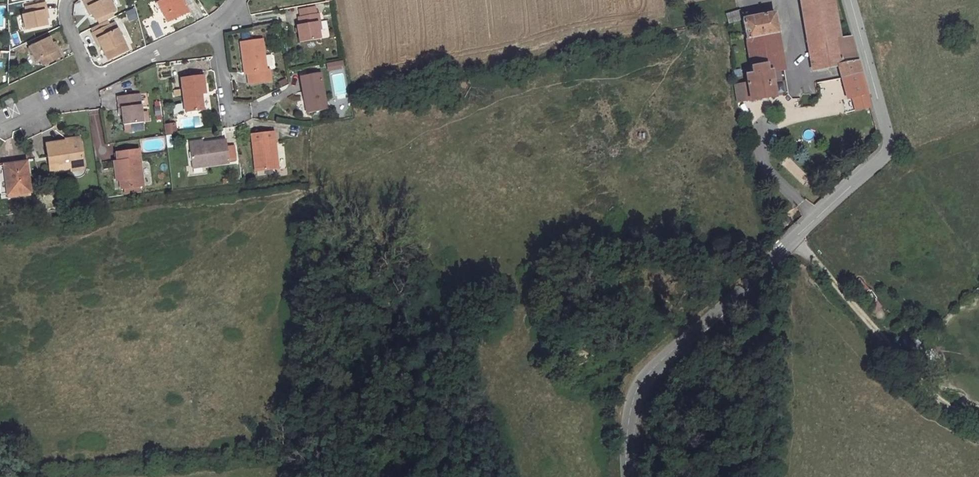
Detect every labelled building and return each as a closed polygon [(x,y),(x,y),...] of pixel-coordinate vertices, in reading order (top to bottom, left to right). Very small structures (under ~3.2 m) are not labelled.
[(116,8),(112,0),(105,0),(104,0),(90,0),(87,2),(89,8),(93,6),(99,17),(116,8)] [(161,6),(166,17),(171,14),(174,21),(194,11),(190,5),(185,7),(182,0),(172,0),(161,6)] [(843,35),(836,0),(804,0),(813,43),(843,35)] [(728,16),(745,12),(743,3),(727,7),(728,16)] [(51,4),(33,7),(34,15),(27,16),(30,32),(50,28),(48,13),(52,12),(51,4)] [(775,5),(745,12),(756,70),(772,64),(773,70),(775,70),(788,66),(775,5)] [(126,12),(130,21),(137,19),(134,9),(126,12)] [(305,23),(307,39),(324,37),(321,21),(323,21),(322,11),(307,13),(308,23),(305,23)] [(112,25),(95,34),(100,45),(105,42),(112,58),(130,49),(122,31),(117,34),(112,25)] [(265,33),(245,36),(249,68),(254,68),(255,78),(274,74),(273,64),(270,65),(265,33)] [(843,35),(813,43),(818,69),(842,62),(861,57),(854,33),(843,35)] [(36,45),(41,56),(47,53),(51,60),(65,54),(62,46),(59,48),(54,37),(36,45)] [(47,53),(41,56),(45,63),(51,60),(47,53)] [(846,75),(850,74),(864,71),(861,57),(842,62),(846,75)] [(345,60),(328,63),(329,70),(342,68),(342,65),(345,64),(345,60)] [(772,64),(756,70),(749,72),(752,82),(739,85),(743,101),(756,98),(756,100),(781,93),(775,70),(773,70),(772,64)] [(208,68),(186,71),(190,103),(207,101),(205,88),(211,88),(208,68)] [(871,91),(864,71),(850,74),(855,95),(871,91)] [(324,76),(307,79),(311,107),(329,105),(324,76)] [(836,94),(836,93),(843,92),(840,78),(818,83),(822,98),(836,94)] [(128,104),(129,120),(146,117),(143,90),(121,93),(122,105),(128,104)] [(18,96),(8,100),(11,106),(20,101),(18,96)] [(147,124),(146,117),(129,120),(130,127),(147,124)] [(178,121),(167,123),(168,133),(179,131),(178,121)] [(280,125),(257,129),(262,164),(285,160),(280,125)] [(82,136),(48,140),(50,168),(71,165),(71,162),(84,160),(82,136)] [(232,137),(211,139),(193,142),(195,164),(234,158),(232,137)] [(119,151),(120,170),(121,181),(124,181),(142,179),(144,179),(141,147),(119,148),(119,151)] [(788,157),(782,164),(803,185),(810,179),(788,157)] [(28,165),(4,167),(6,197),(30,195),(28,165)] [(143,186),(142,179),(124,181),(125,187),(143,186)]
